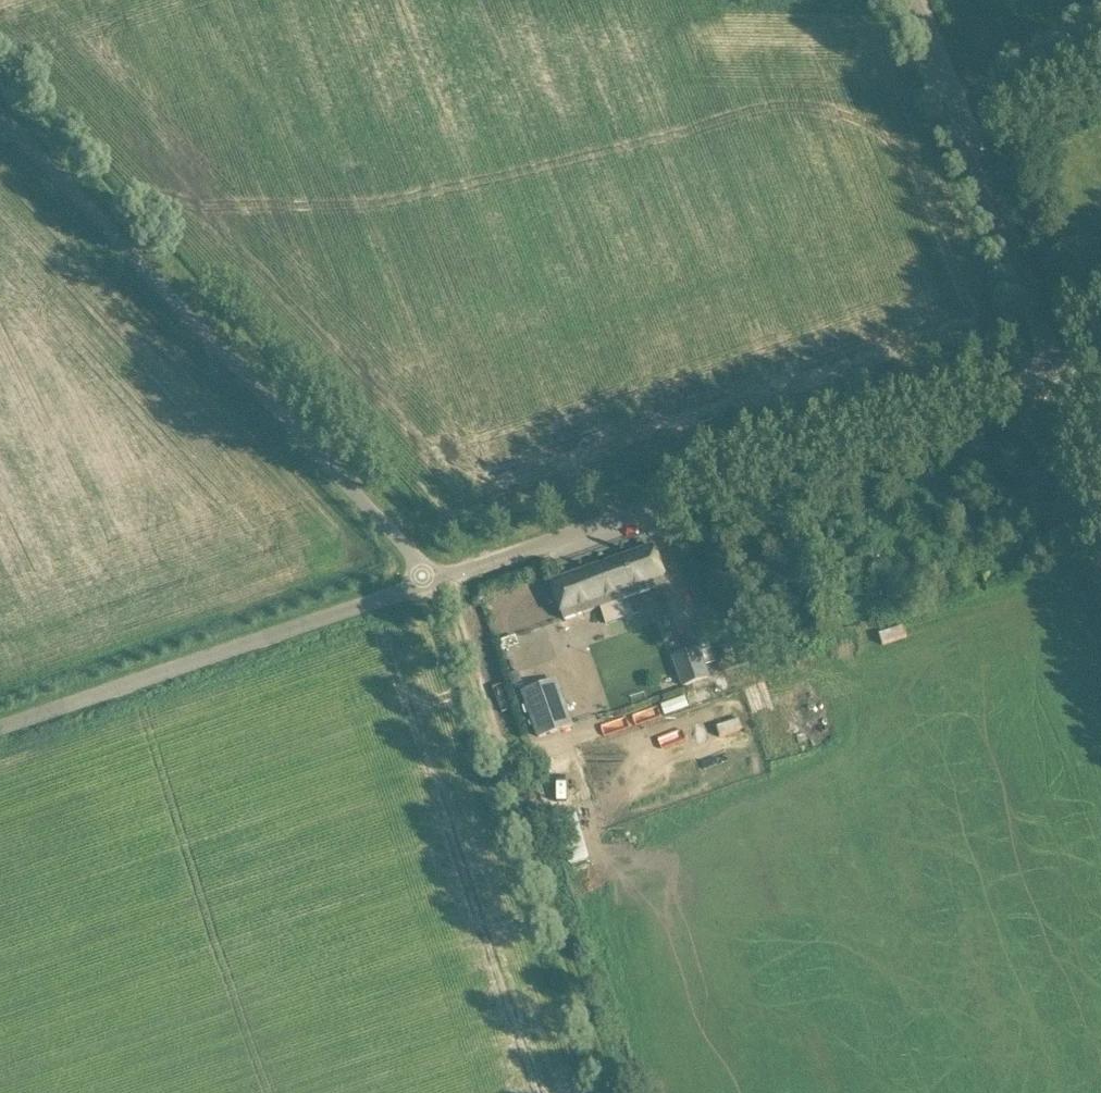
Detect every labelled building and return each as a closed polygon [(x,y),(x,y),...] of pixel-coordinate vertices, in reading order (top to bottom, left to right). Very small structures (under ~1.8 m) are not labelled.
[(667,583),(654,546),(551,582),(564,620),(667,583)] [(709,678),(700,652),(699,649),(674,657),(684,686),(709,678)] [(556,681),(523,692),(539,737),(572,726),(556,681)] [(577,816),(557,821),(569,864),(588,859),(577,816)]
